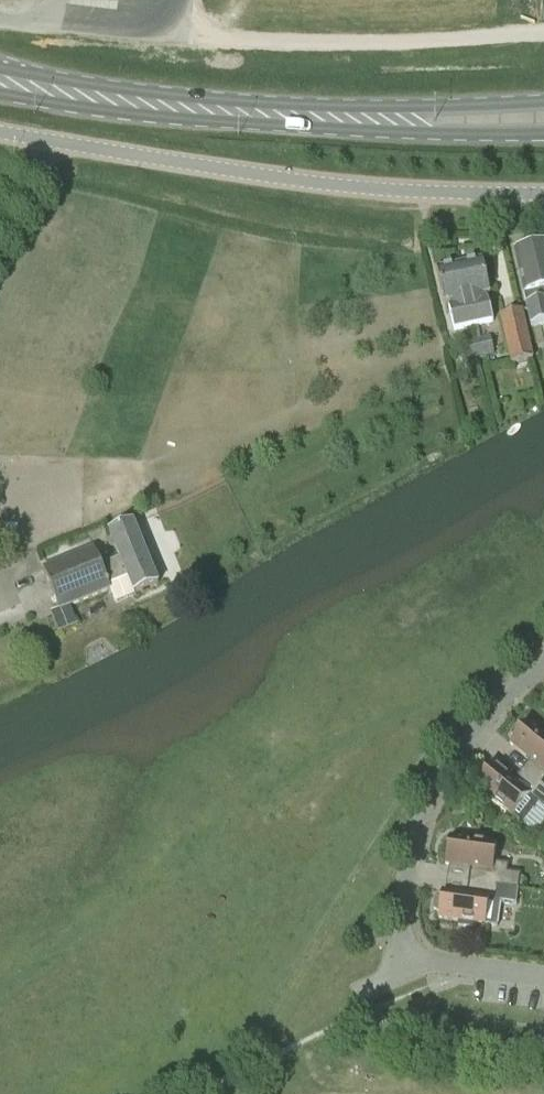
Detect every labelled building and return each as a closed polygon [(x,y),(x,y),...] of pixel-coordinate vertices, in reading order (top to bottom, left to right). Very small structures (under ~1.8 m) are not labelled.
[(514,253),(531,327),(543,325),(543,246),(514,253)] [(481,260),(459,265),(473,328),(492,324),(487,300),(486,300),(485,297),(489,296),(481,260)] [(436,270),(444,306),(448,305),(449,309),(448,309),(454,332),(473,328),(459,265),(436,270)] [(511,365),(532,361),(521,311),(500,316),(511,365)] [(476,339),(480,358),(494,355),(490,336),(476,339)] [(480,358),(476,339),(462,343),(467,361),(480,358)] [(116,603),(121,601),(133,596),(133,597),(159,586),(133,523),(107,534),(118,559),(101,566),(93,548),(42,570),(58,610),(49,613),(58,633),(78,625),(71,607),(111,591),(116,603)] [(516,740),(512,745),(531,762),(523,772),(543,789),(543,737),(529,724),(524,730),(518,728),(513,735),(516,740)] [(514,817),(523,824),(539,805),(543,809),(543,789),(523,772),(514,783),(495,767),(477,788),(514,818),(514,817)] [(452,840),(448,868),(473,871),(471,884),(520,890),(522,875),(510,874),(511,866),(497,864),(499,847),(452,840)] [(470,898),(444,895),(444,897),(435,900),(433,910),(442,915),(441,921),(461,924),(461,928),(479,930),(479,926),(499,929),(502,904),(518,906),(520,890),(471,884),(470,898)]
